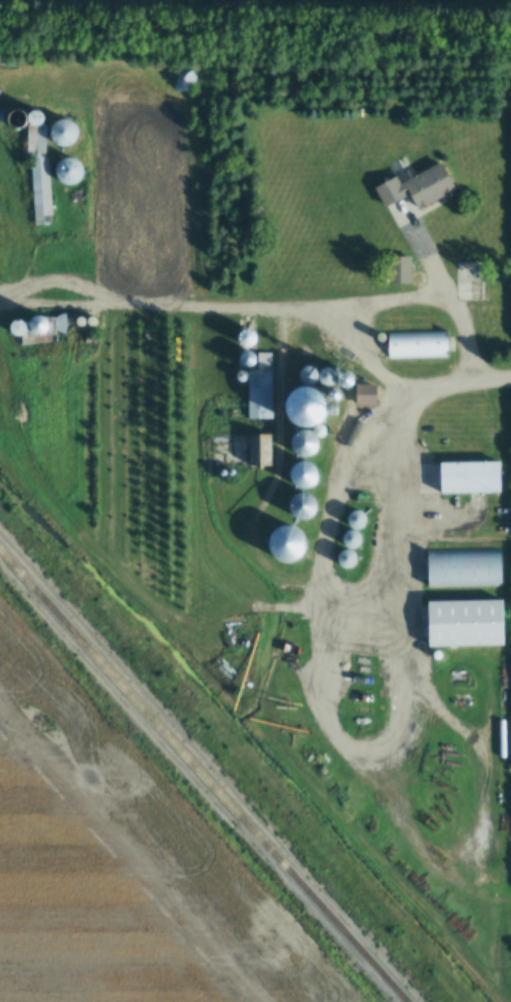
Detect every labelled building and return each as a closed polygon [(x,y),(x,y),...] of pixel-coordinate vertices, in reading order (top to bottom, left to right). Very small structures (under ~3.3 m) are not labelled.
[(25,119),(22,113),(16,110),(9,113),(7,119),(9,126),(16,128),(22,126),(25,119)] [(80,134),(75,124),(65,120),(55,124),(51,134),(55,144),(65,148),(75,144),(80,134)] [(44,157),(47,157),(51,225),(34,226),(30,157),(26,157),(27,126),(45,126),(44,157)] [(443,162),(458,189),(420,209),(412,194),(387,207),(377,187),(397,176),(401,184),(443,162)] [(411,256),(412,283),(390,283),(390,256),(411,256)] [(47,324),(44,318),(38,315),(31,318),(29,324),(31,331),(38,333),(44,331),(47,324)] [(26,327),(24,321),(17,318),(11,321),(8,327),(11,333),(17,336),(24,334),(26,327)] [(384,332),(442,331),(442,358),(384,359),(384,332)] [(240,332),(258,333),(258,344),(239,343),(240,332)] [(21,346),(21,337),(54,334),(55,343),(21,346)] [(257,360),(254,354),(249,352),(243,354),(241,360),(243,366),(249,368),(254,366),(257,360)] [(271,354),(272,420),(249,420),(249,372),(258,372),(258,354),(271,354)] [(320,376),(317,369),(311,367),(304,369),(302,376),(304,382),(311,385),(317,382),(320,376)] [(338,378),(336,371),(329,369),(323,371),(320,378),(323,384),(329,387),(336,384),(338,378)] [(246,377),(244,373),(241,371),(237,373),(235,377),(237,381),(240,382),(244,381),(246,377)] [(360,380),(357,374),(351,371),(345,374),(342,380),(345,387),(351,389),(357,387),(360,380)] [(318,398),(315,391),(308,388),(301,391),(297,398),(300,405),(308,409),(315,406),(318,398)] [(320,420),(318,414),(311,411),(305,414),(302,420),(305,426),(311,429),(318,426),(320,420)] [(317,444),(313,434),(303,430),(294,434),(290,444),(294,454),(303,458),(313,454),(317,444)] [(272,435),(272,466),(250,466),(249,435),(272,435)] [(354,449),(352,443),(347,441),(341,443),(339,449),(341,454),(347,457),(352,454),(354,449)] [(316,475),(312,466),(302,462),(293,466),(289,475),(292,485),(302,489),(312,485),(316,475)] [(438,464),(496,463),(497,493),(439,494),(438,464)] [(314,507),(310,497),(301,493),(291,497),(287,507),(291,516),(301,520),(310,516),(314,507)] [(362,520),(360,514),(353,511),(347,513),(344,520),(347,526),(353,529),(360,527),(362,520)] [(301,544),(296,532),(283,526),(271,532),(265,544),(271,557),(283,562),(296,557),(301,544)] [(358,540),(355,533),(349,530),(342,533),(339,540),(342,546),(348,549),(355,546),(358,540)] [(352,559),(350,553),(343,550),(337,553),(334,559),(337,566),(343,569),(350,566),(352,559)] [(423,552),(495,551),(495,586),(423,587),(423,552)] [(424,602),(498,601),(498,647),(424,648),(424,602)]
